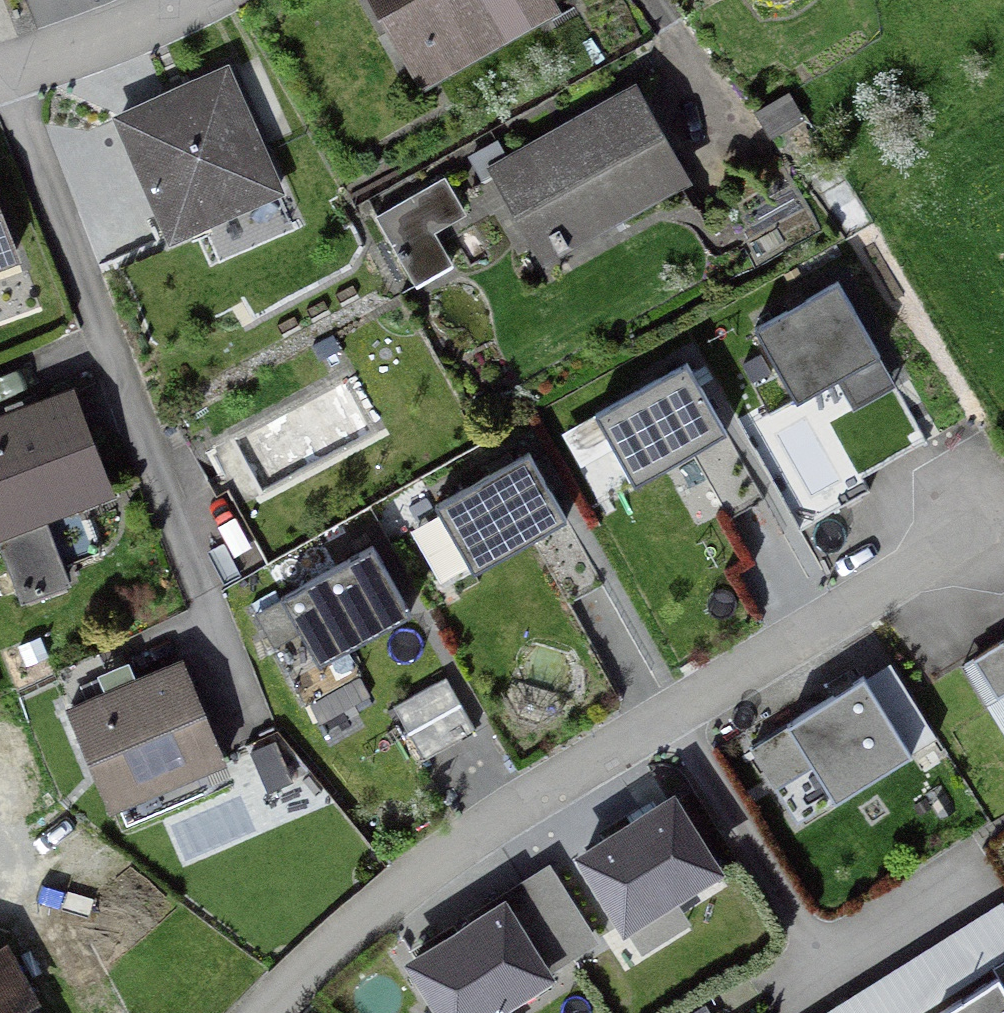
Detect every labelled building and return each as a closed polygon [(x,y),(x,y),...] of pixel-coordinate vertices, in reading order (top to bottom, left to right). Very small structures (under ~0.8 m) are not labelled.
[(562,4),(560,0),(373,0),(423,85),(562,4)] [(229,58),(111,109),(168,240),(286,189),(229,58)] [(542,262),(694,177),(638,76),(506,150),(499,137),(468,154),(480,175),(490,169),(542,262)] [(806,115),(790,89),(758,109),(774,135),(806,115)] [(375,211),(416,284),(454,262),(436,228),(468,210),(446,171),(375,211)] [(0,197),(0,262),(22,254),(0,197)] [(853,405),(898,379),(836,274),(754,321),(800,399),(837,378),(853,405)] [(753,377),(770,369),(761,349),(743,357),(753,377)] [(636,483),(730,431),(687,354),(593,406),(595,409),(563,427),(580,459),(612,441),(636,483)] [(116,490),(74,380),(0,408),(0,534),(47,516),(116,490)] [(537,455),(530,443),(433,498),(440,509),(412,525),(441,577),(469,561),(474,570),(571,515),(554,484),(562,480),(545,450),(537,455)] [(0,534),(0,538),(22,596),(70,577),(47,516),(0,534)] [(413,612),(372,538),(278,589),(278,587),(250,602),(318,725),(372,695),(360,674),(366,671),(352,645),(413,612)] [(964,660),(1003,728),(1003,636),(964,660)] [(110,809),(228,760),(183,652),(135,672),(128,656),(97,670),(103,685),(65,701),(110,809)] [(788,721),(751,744),(777,785),(812,763),(834,799),(938,735),(890,659),(868,673),(865,667),(786,716),(788,721)] [(425,758),(477,730),(448,676),(396,704),(425,758)] [(251,750),(268,790),(291,780),(273,740),(251,750)] [(717,869),(726,864),(676,783),(572,848),(623,928),(627,926),(641,949),(690,919),(678,901),(720,874),(717,869)] [(599,939),(550,861),(404,951),(442,1012),(485,1012),(557,968),(556,966),(599,939)] [(1003,955),(1003,899),(1003,898),(819,1012),(910,1012),(1003,955)] [(33,1002),(42,997),(8,933),(0,937),(0,1012),(38,1012),(33,1002)] [(999,969),(930,1011),(932,1012),(1003,1012),(1003,977),(999,969)]
